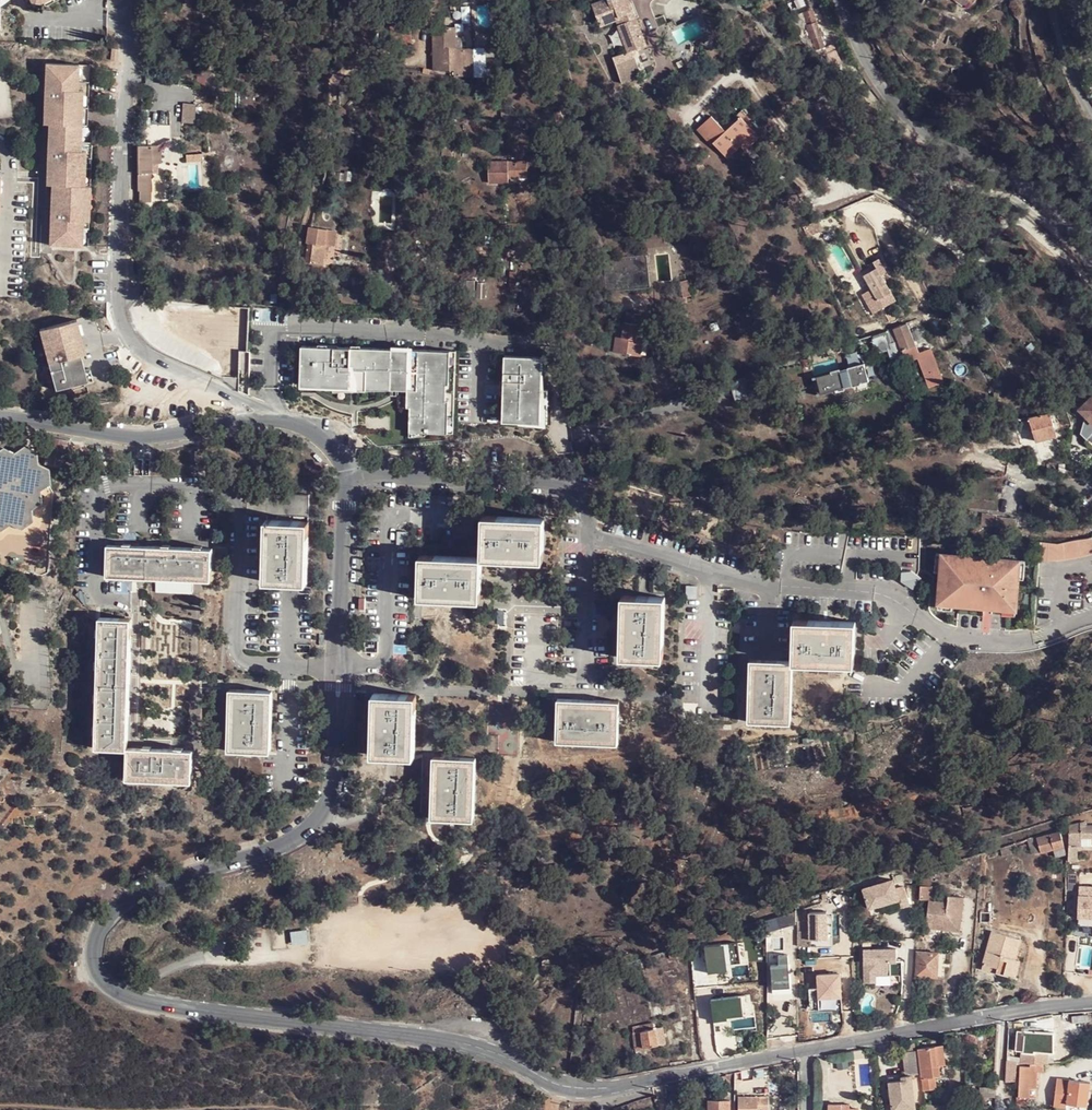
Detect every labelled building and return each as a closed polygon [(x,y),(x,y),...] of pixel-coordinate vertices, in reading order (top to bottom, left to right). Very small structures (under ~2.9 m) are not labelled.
[(627,0),(599,0),(591,3),(602,29),(617,23),(628,51),(630,49),(645,44),(627,0)] [(676,26),(674,20),(661,25),(671,49),(709,33),(702,16),(676,26)] [(471,72),(471,49),(456,49),(455,29),(445,27),(431,28),(431,51),(431,70),(449,69),(471,72)] [(481,49),(471,49),(471,72),(481,72),(481,49)] [(628,51),(622,52),(632,75),(639,72),(630,49),(628,51)] [(622,52),(611,57),(621,83),(633,78),(622,52)] [(51,108),(46,107),(45,128),(51,129),(50,161),(56,161),(55,171),(50,171),(50,189),(53,189),(53,219),(58,219),(58,231),(53,231),(53,251),(81,252),(81,235),(89,236),(90,225),(90,191),(85,190),(87,157),(87,149),(79,149),(80,129),(82,94),(80,94),(81,84),(75,84),(75,66),(48,64),(47,97),(51,97),(51,108)] [(195,121),(196,101),(183,101),(182,121),(195,121)] [(501,104),(502,113),(509,112),(509,104),(501,104)] [(743,152),(759,136),(739,115),(723,129),(710,114),(694,129),(710,146),(713,143),(727,159),(739,148),(743,152)] [(136,167),(139,205),(149,205),(150,172),(153,172),(153,164),(162,163),(161,144),(138,144),(136,167)] [(93,157),(87,157),(85,190),(90,191),(93,157)] [(534,177),(534,160),(527,161),(525,159),(487,164),(489,185),(511,183),(511,179),(534,177)] [(340,228),(310,226),(307,237),(306,262),(327,265),(330,244),(339,246),(340,229),(340,228)] [(89,252),(89,236),(81,235),(81,252),(89,252)] [(654,254),(656,283),(679,282),(677,252),(654,254)] [(890,292),(879,266),(865,272),(877,298),(890,292)] [(1078,290),(1085,282),(1077,274),(1075,273),(1068,280),(1078,290)] [(477,292),(480,275),(467,274),(464,291),(477,292)] [(695,292),(695,275),(691,274),(685,275),(685,293),(695,292)] [(358,301),(359,294),(333,292),(333,299),(358,301)] [(626,313),(643,317),(645,307),(628,303),(626,313)] [(639,334),(643,317),(626,313),(624,321),(620,320),(613,346),(639,352),(644,336),(639,334)] [(905,317),(890,323),(886,325),(893,339),(899,335),(905,345),(903,346),(908,357),(918,353),(931,381),(945,375),(930,342),(918,347),(915,340),(905,317)] [(80,356),(87,354),(76,320),(60,324),(37,330),(47,364),(80,356)] [(886,325),(873,332),(882,350),(896,344),(893,339),(886,325)] [(963,331),(956,336),(961,346),(969,341),(963,331)] [(896,344),(899,348),(903,346),(905,345),(899,335),(893,339),(896,344)] [(640,357),(648,359),(651,343),(643,341),(640,357)] [(885,357),(900,351),(899,348),(896,344),(882,350),(885,357)] [(456,353),(303,347),(302,382),(318,382),(318,388),(335,388),(335,385),(351,386),(367,386),(367,390),(375,390),(376,382),(392,383),(392,382),(408,382),(408,391),(408,397),(411,397),(410,438),(423,437),(423,433),(454,434),(456,353)] [(548,354),(507,354),(506,422),(550,424),(550,390),(549,372),(548,372),(548,354)] [(80,356),(47,364),(53,390),(88,381),(80,356)] [(875,376),(868,359),(852,366),(852,367),(844,370),(844,368),(822,377),(830,397),(852,388),(851,386),(858,383),(859,384),(867,380),(866,380),(875,376)] [(822,377),(818,379),(826,398),(830,397),(822,377)] [(1056,434),(1050,412),(1029,417),(1036,440),(1056,434)] [(48,470),(38,465),(36,452),(23,445),(11,452),(1,446),(0,447),(0,529),(9,523),(18,528),(31,523),(30,510),(41,502),(40,489),(49,484),(48,470)] [(311,515),(312,494),(250,493),(249,513),(311,515)] [(503,512),(501,553),(562,555),(564,514),(503,512)] [(325,578),(327,518),(285,516),(283,576),(325,578)] [(754,532),(750,531),(747,544),(759,549),(763,529),(755,527),(754,532)] [(408,545),(408,532),(399,531),(398,544),(408,545)] [(1039,560),(1049,562),(1074,559),(1091,554),(1091,539),(1091,537),(1088,539),(1057,544),(1040,542),(1039,560)] [(216,573),(216,544),(111,544),(111,573),(216,573)] [(501,553),(439,551),(437,592),(500,594),(501,553)] [(978,557),(945,554),(943,572),(941,603),(955,604),(973,606),(974,599),(987,601),(987,604),(995,605),(995,608),(1004,608),(1018,610),(1021,578),(1022,561),(998,559),(998,561),(991,561),(991,565),(978,564),(978,557)] [(900,582),(916,583),(917,575),(901,574),(900,582)] [(696,599),(697,587),(685,586),(684,599),(696,599)] [(663,659),(665,598),(623,597),(621,657),(663,659)] [(973,606),(995,608),(995,605),(987,604),(987,601),(974,599),(973,606)] [(101,748),(134,747),(137,617),(105,616),(101,748)] [(796,622),(794,662),(849,664),(857,664),(858,634),(858,625),(796,622)] [(790,724),(792,663),(750,661),(748,722),(790,724)] [(280,750),(280,689),(237,689),(238,750),(280,750)] [(433,753),(435,692),(392,691),(391,752),(433,753)] [(616,743),(618,701),(558,699),(557,741),(616,743)] [(686,740),(687,726),(675,726),(674,739),(686,740)] [(203,748),(134,747),(133,777),(203,778),(203,748)] [(485,817),(487,756),(445,755),(443,816),(485,817)] [(1067,860),(1075,861),(1075,844),(1079,843),(1080,843),(1080,842),(1081,838),(1091,838),(1091,843),(1091,826),(1080,826),(1079,826),(1067,830),(1067,860)] [(1066,852),(1059,829),(1035,836),(1040,852),(1053,848),(1055,855),(1066,852)] [(1035,836),(1025,839),(1030,855),(1040,852),(1035,836)] [(919,909),(929,910),(932,876),(921,875),(919,909)] [(859,888),(865,908),(894,899),(897,907),(905,904),(900,886),(892,888),(889,879),(859,888)] [(1078,926),(1091,926),(1091,886),(1077,886),(1078,926)] [(948,912),(929,910),(926,939),(959,942),(962,907),(948,905),(948,912)] [(794,909),(765,919),(767,930),(794,921),(794,909)] [(796,926),(796,931),(808,930),(819,929),(823,929),(823,920),(808,922),(808,926),(796,926)] [(305,929),(289,932),(292,944),(308,941),(305,929)] [(819,929),(808,930),(809,944),(809,945),(819,944),(819,929)] [(809,944),(808,930),(796,931),(797,945),(809,944)] [(1020,940),(992,932),(982,970),(1009,978),(1020,940)] [(687,943),(667,950),(668,956),(689,950),(687,943)] [(894,949),(861,950),(862,983),(873,983),(873,975),(900,975),(900,961),(894,961),(894,949)] [(935,976),(937,953),(916,951),(914,974),(935,976)] [(944,953),(937,953),(935,976),(942,977),(944,953)] [(777,955),(777,963),(786,962),(786,955),(777,955)] [(777,963),(770,964),(771,985),(772,993),(786,992),(786,984),(790,983),(788,962),(786,962),(777,963)] [(629,1027),(634,1049),(664,1042),(660,1027),(652,1028),(651,1023),(629,1027)] [(765,1027),(765,1040),(774,1040),(774,1027),(765,1027)] [(1004,1067),(1014,1066),(1037,1064),(1043,1063),(1045,1052),(1051,1052),(1053,1032),(1023,1031),(1023,1032),(1021,1062),(1015,1062),(1005,1061),(1004,1067)] [(1017,1032),(1015,1062),(1021,1062),(1023,1032),(1017,1032)] [(917,1047),(917,1046),(916,1041),(901,1043),(902,1049),(917,1047)] [(925,1109),(950,1109),(950,1103),(929,1103),(927,1088),(934,1087),(934,1075),(945,1073),(944,1063),(937,1064),(935,1044),(917,1046),(917,1047),(920,1072),(925,1109)] [(937,1064),(944,1063),(941,1044),(935,1044),(937,1064)] [(920,1072),(917,1047),(902,1049),(905,1074),(900,1075),(900,1081),(887,1082),(888,1091),(891,1090),(892,1098),(889,1098),(890,1109),(897,1109),(913,1108),(910,1073),(920,1072)] [(1043,1063),(1051,1063),(1051,1053),(1051,1052),(1045,1052),(1043,1063)] [(1014,1066),(1014,1082),(1012,1107),(1023,1108),(1024,1097),(1023,1097),(1023,1088),(1031,1088),(1031,1072),(1037,1071),(1037,1064),(1014,1066)] [(1053,1103),(1065,1104),(1066,1099),(1086,1102),(1088,1080),(1056,1076),(1053,1103)] [(758,1094),(738,1094),(738,1109),(758,1109),(758,1094)] [(758,1109),(768,1109),(768,1094),(758,1094),(758,1109)] [(708,1099),(708,1109),(729,1109),(729,1099),(708,1099)]
